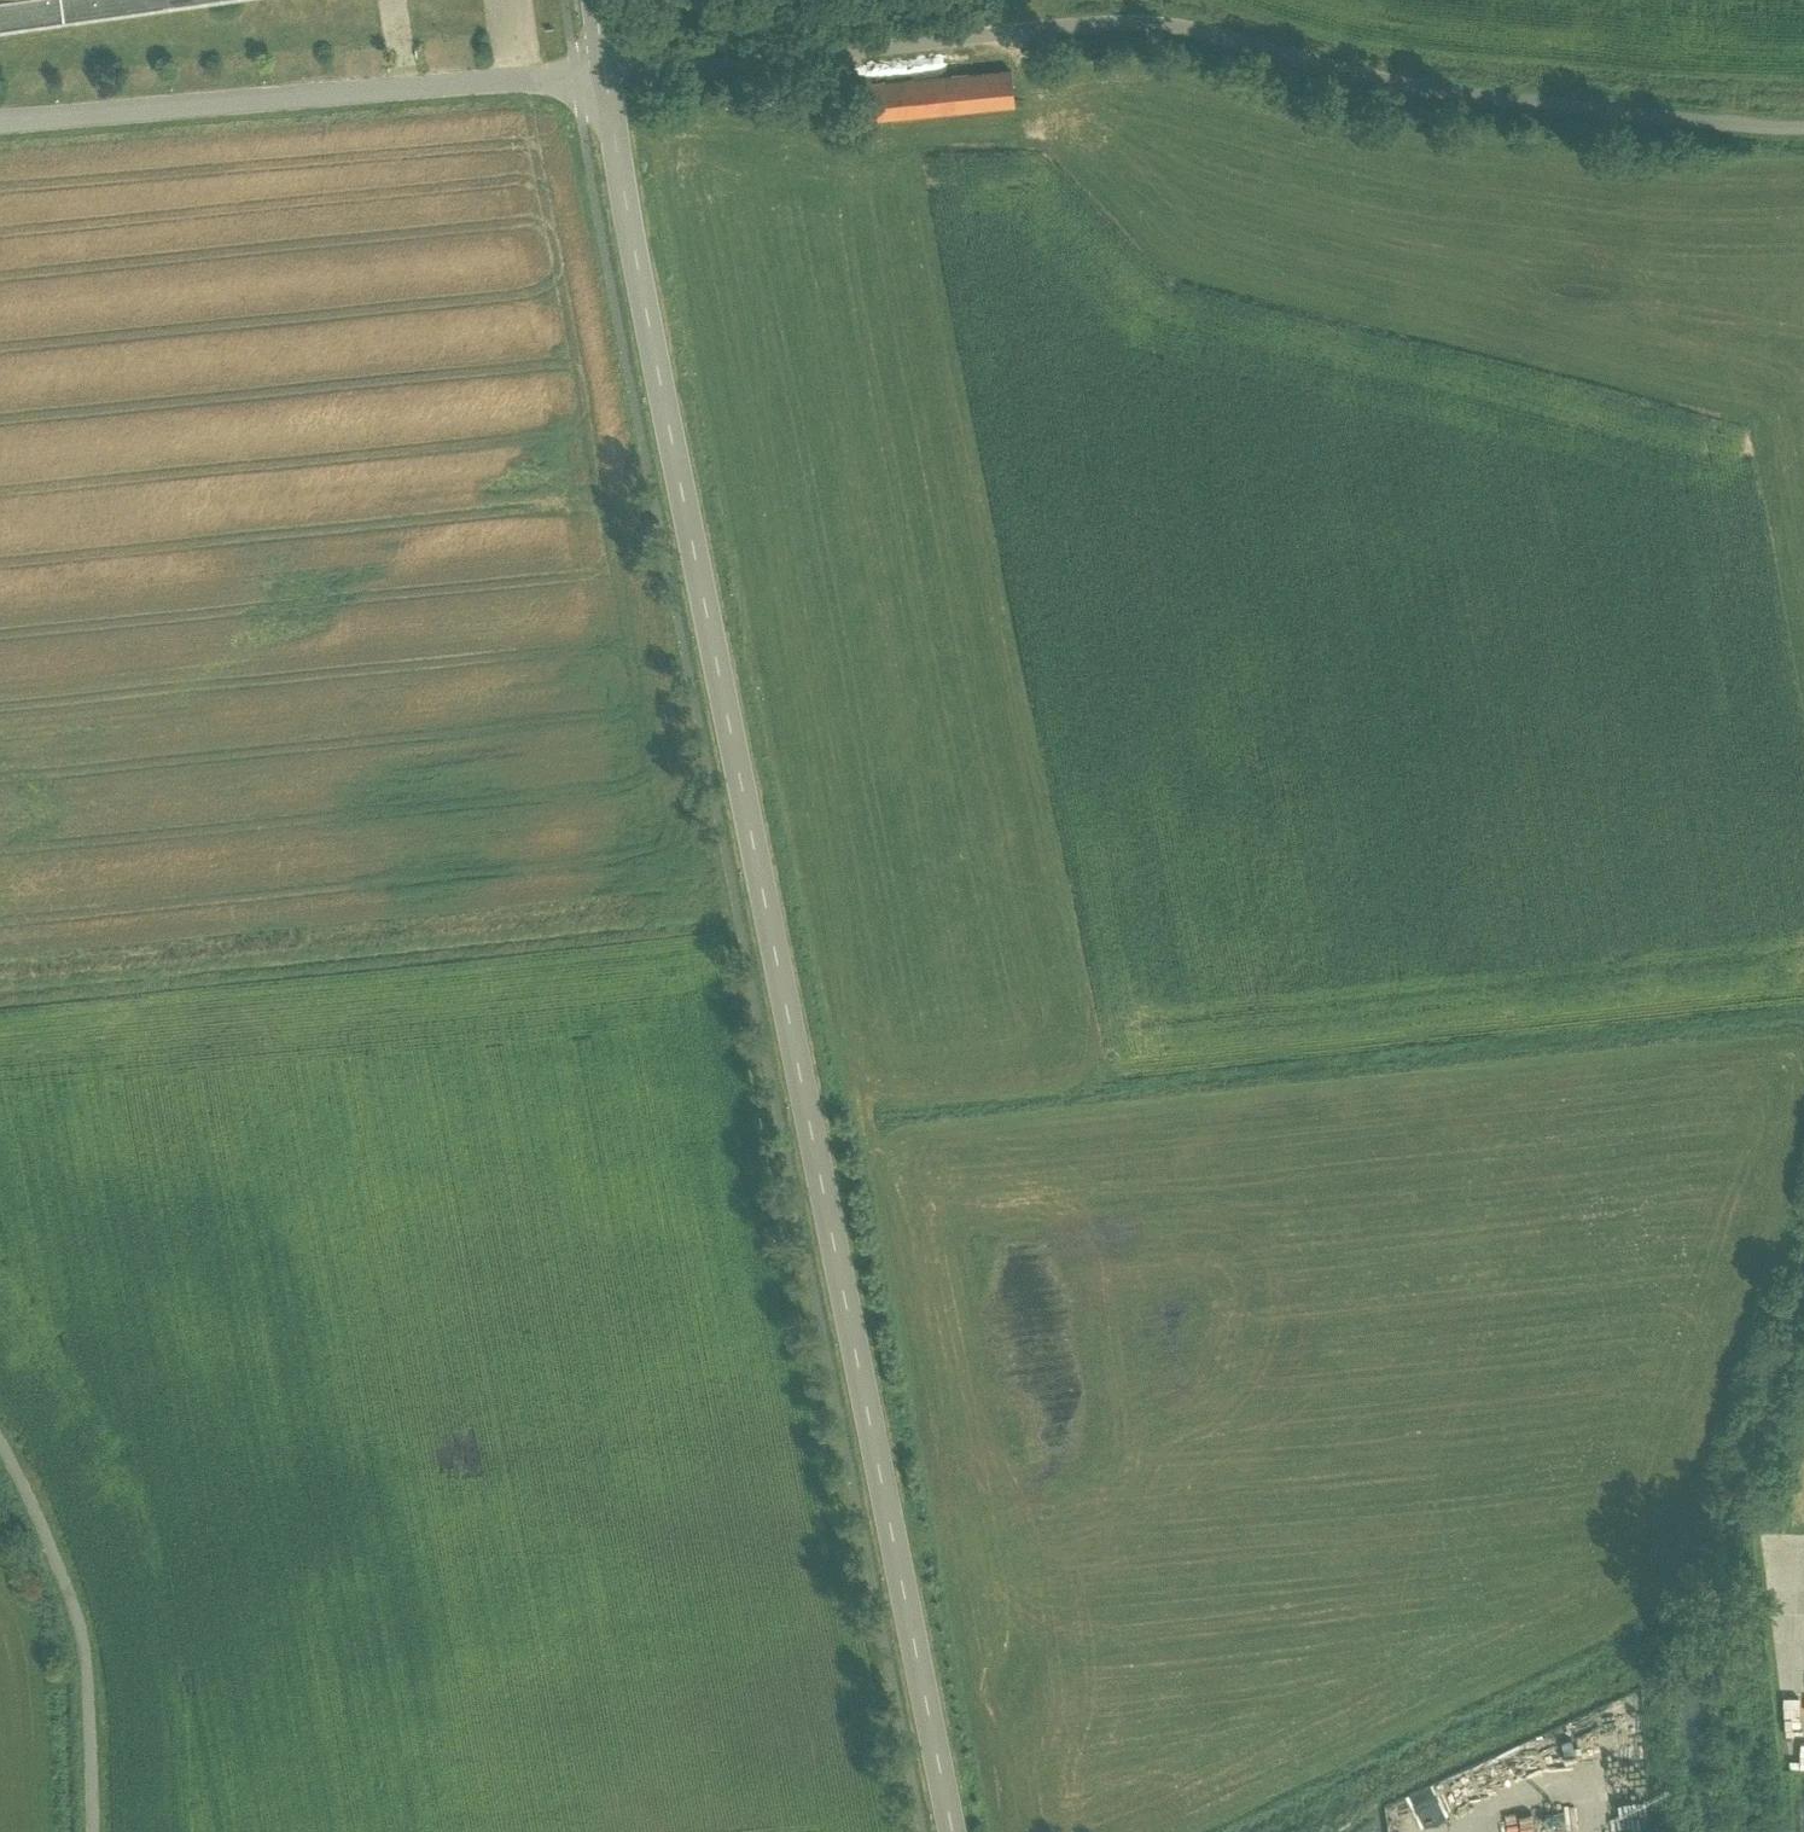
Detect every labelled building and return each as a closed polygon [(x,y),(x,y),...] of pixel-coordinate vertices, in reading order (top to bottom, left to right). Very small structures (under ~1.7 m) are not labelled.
[(239,0),(0,0),(0,33),(239,0)] [(1014,70),(877,81),(881,119),(1018,107),(1014,70)]
